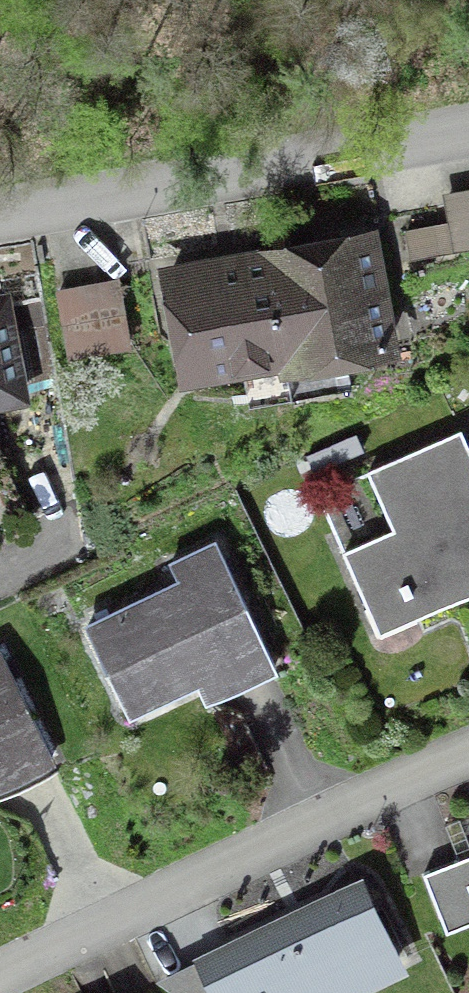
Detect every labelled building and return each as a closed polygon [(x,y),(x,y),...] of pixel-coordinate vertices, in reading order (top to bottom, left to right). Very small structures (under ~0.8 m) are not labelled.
[(444,191),(448,220),(405,226),(410,256),(468,247),(468,187),(444,191)] [(239,373),(246,408),(352,389),(349,369),(359,367),(358,358),(403,349),(380,220),(320,231),(224,249),(158,261),(180,384),(239,373)] [(121,275),(55,286),(67,357),(133,346),(121,275)] [(30,395),(29,383),(55,378),(41,298),(13,301),(11,289),(0,291),(0,401),(30,395)] [(378,633),(380,632),(386,646),(423,630),(416,616),(468,594),(468,443),(461,425),(315,489),(378,633)] [(196,684),(205,702),(280,667),(216,535),(169,557),(177,575),(84,620),(129,716),(196,684)] [(56,761),(0,646),(0,788),(56,761)] [(422,871),(446,931),(468,922),(468,852),(422,871)] [(192,955),(194,959),(211,992),(355,992),(409,967),(363,873),(192,955)] [(194,959),(156,977),(174,990),(175,992),(211,992),(194,959)]
